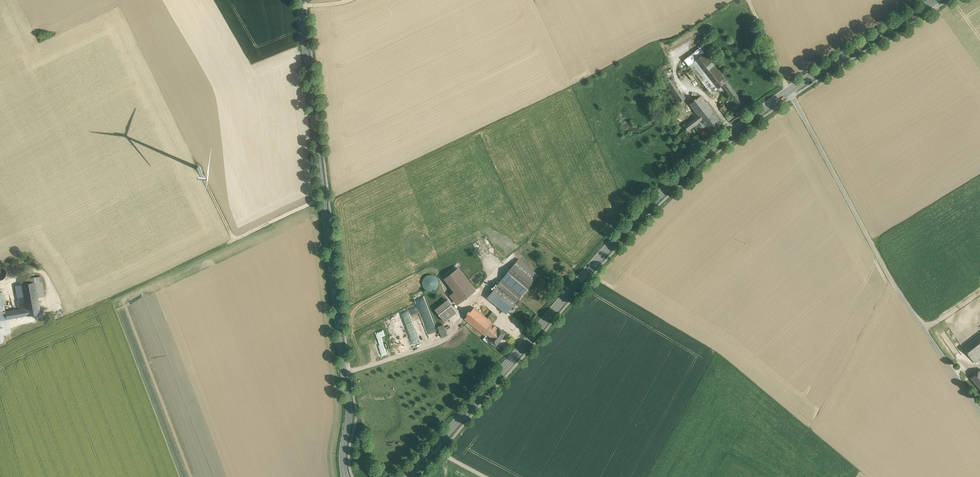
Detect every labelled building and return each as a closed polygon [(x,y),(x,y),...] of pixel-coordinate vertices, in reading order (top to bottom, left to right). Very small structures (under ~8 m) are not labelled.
[(689,65),(705,52),(700,47),(684,59),(689,65)] [(727,81),(705,52),(689,65),(711,93),(722,85),(727,81)] [(681,92),(672,78),(666,82),(676,96),(681,92)] [(744,103),(727,81),(722,85),(736,102),(727,109),(730,113),(744,103)] [(681,92),(676,96),(680,102),(685,98),(681,92)] [(710,108),(701,95),(690,104),(698,115),(699,117),(710,108)] [(724,105),(720,108),(726,116),(730,113),(727,109),(724,105)] [(710,108),(699,117),(702,120),(710,131),(714,129),(715,130),(718,127),(717,126),(722,123),(710,108)] [(698,115),(684,126),(688,131),(702,120),(699,117),(698,115)] [(511,268),(531,284),(538,275),(518,259),(511,268)] [(475,290),(458,268),(445,278),(455,291),(462,300),(475,290)] [(531,284),(511,268),(498,284),(518,300),(531,284)] [(423,289),(437,290),(439,276),(424,275),(423,289)] [(5,311),(0,312),(2,320),(41,313),(35,282),(15,285),(18,300),(17,301),(18,309),(5,311)] [(518,300),(498,284),(487,298),(507,314),(518,300)] [(462,300),(455,291),(451,295),(458,304),(462,300)] [(447,300),(435,309),(445,321),(457,312),(447,300)] [(66,314),(60,304),(55,306),(60,317),(66,314)] [(494,323),(474,307),(465,319),(484,335),(494,323)] [(497,316),(492,312),(488,317),(493,321),(497,316)] [(427,336),(421,315),(412,317),(419,341),(424,339),(423,337),(427,336)] [(499,328),(494,323),(484,335),(490,339),(489,339),(496,345),(506,333),(499,327),(499,328)] [(445,324),(438,326),(441,335),(448,332),(445,324)] [(963,347),(966,352),(970,357),(979,349),(979,334),(963,347)] [(970,357),(975,363),(979,359),(979,349),(970,357)] [(970,378),(979,389),(979,370),(970,378)]
